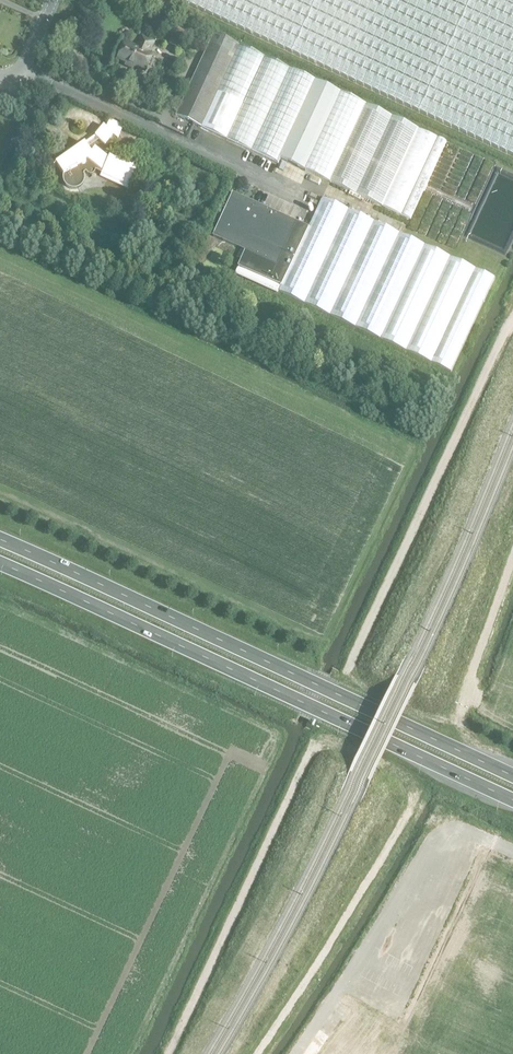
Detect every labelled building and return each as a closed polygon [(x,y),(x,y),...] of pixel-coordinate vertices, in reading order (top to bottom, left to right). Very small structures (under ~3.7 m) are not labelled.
[(425,115),(512,156),(512,0),(179,0),(425,115)] [(418,129),(240,46),(215,34),(177,116),(202,128),(253,152),(279,164),(281,159),(332,183),(382,206),(418,129)] [(150,51),(150,50),(151,49),(150,49),(152,44),(153,45),(154,43),(142,37),(138,46),(139,46),(137,49),(125,44),(119,59),(126,62),(125,64),(126,66),(133,69),(134,68),(135,66),(145,71),(152,56),(147,54),(149,51),(150,51)] [(103,126),(95,136),(105,145),(113,135),(118,139),(123,127),(110,121),(106,128),(103,126)] [(84,144),(56,164),(63,175),(63,178),(63,180),(64,183),(65,185),(67,187),(70,189),(73,189),(76,189),(78,188),(81,187),(83,185),(84,182),(85,179),(84,177),(84,174),(86,173),(88,175),(90,175),(92,175),(94,173),(95,171),(102,174),(101,176),(129,189),(137,170),(109,157),(108,159),(95,148),(91,153),(84,144)] [(283,287),(310,228),(233,193),(213,237),(245,251),(238,267),(283,287)] [(310,228),(283,287),(280,293),(452,372),(496,278),(323,199),(310,228)] [(452,874),(464,879),(471,865),(460,859),(452,874)] [(446,892),(442,901),(453,906),(457,897),(446,892)]
